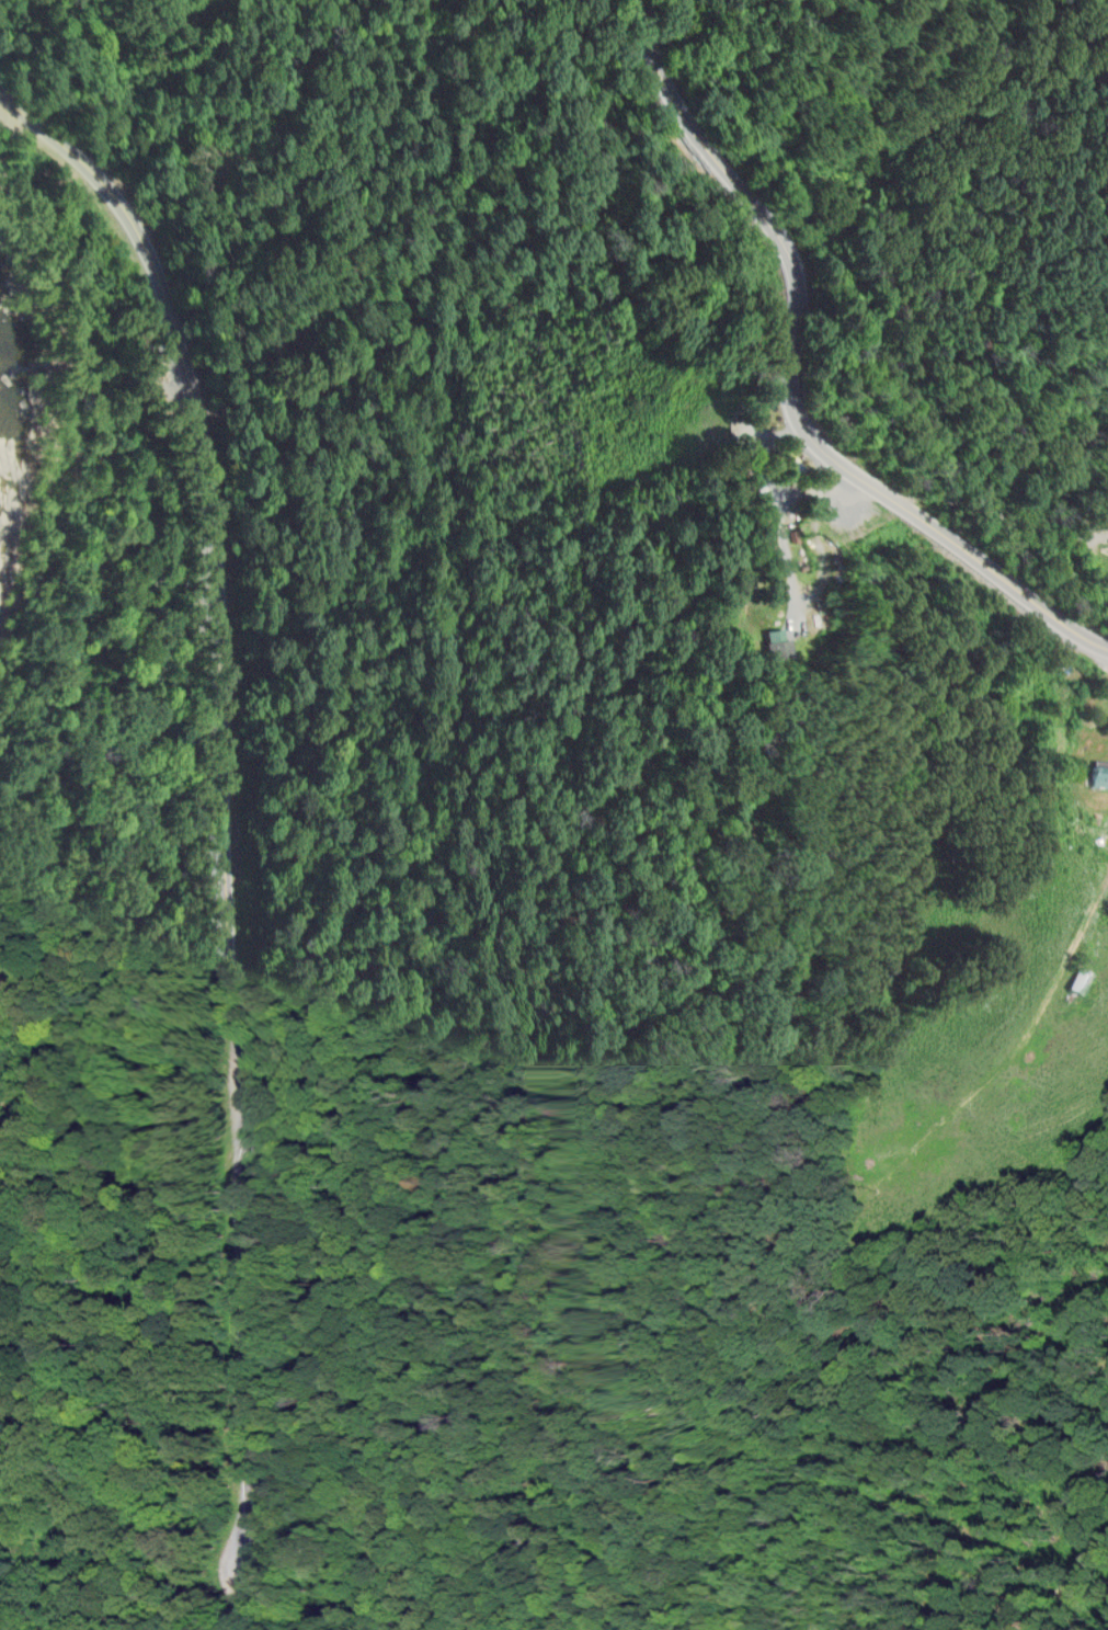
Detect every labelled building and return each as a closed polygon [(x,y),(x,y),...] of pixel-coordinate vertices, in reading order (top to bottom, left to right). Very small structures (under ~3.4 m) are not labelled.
[(1092,786),(1107,788),(1107,763),(1094,761),(1092,786)] [(1092,974),(1080,968),(1069,989),(1081,996),(1092,974)]
